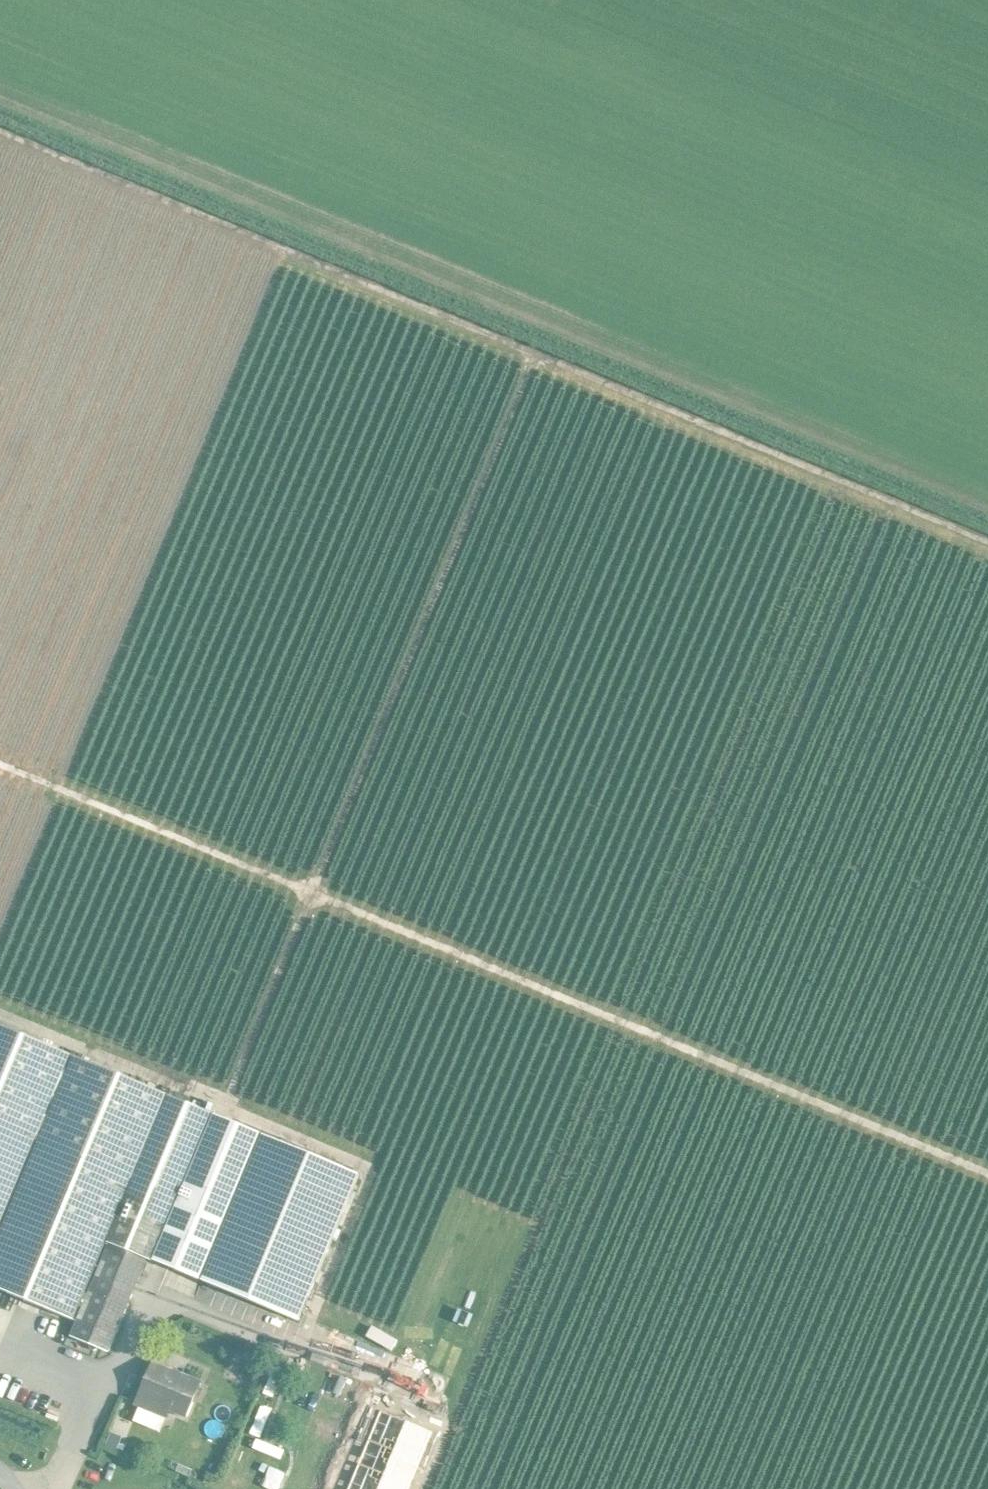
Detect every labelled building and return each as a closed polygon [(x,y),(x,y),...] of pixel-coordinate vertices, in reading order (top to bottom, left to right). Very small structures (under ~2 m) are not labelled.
[(179,1196),(177,1195),(212,1113),(0,1023),(0,1288),(76,1320),(109,1242),(147,1258),(151,1260),(179,1196)] [(195,1203),(191,1212),(224,1226),(201,1280),(297,1320),(358,1174),(213,1112),(212,1113),(177,1195),(179,1196),(195,1203)] [(76,1320),(69,1335),(107,1351),(147,1258),(109,1242),(76,1320)] [(272,1355),(264,1376),(308,1394),(320,1364),(314,1361),(306,1359),(295,1356),(283,1355),(272,1355)] [(185,1416),(199,1381),(152,1361),(134,1404),(165,1416),(168,1409),(185,1416)] [(330,1368),(318,1400),(370,1421),(383,1390),(330,1368)] [(264,1376),(249,1411),(293,1430),(308,1394),(264,1376)] [(318,1400),(305,1433),(357,1454),(370,1421),(318,1400)] [(249,1411),(234,1448),(278,1467),(293,1430),(249,1411)] [(433,1432),(382,1411),(350,1488),(410,1488),(433,1432)] [(290,1471),(335,1488),(342,1488),(357,1454),(305,1433),(290,1471)] [(217,1488),(269,1488),(278,1467),(234,1448),(217,1488)] [(283,1488),(335,1488),(290,1471),(283,1488)]
